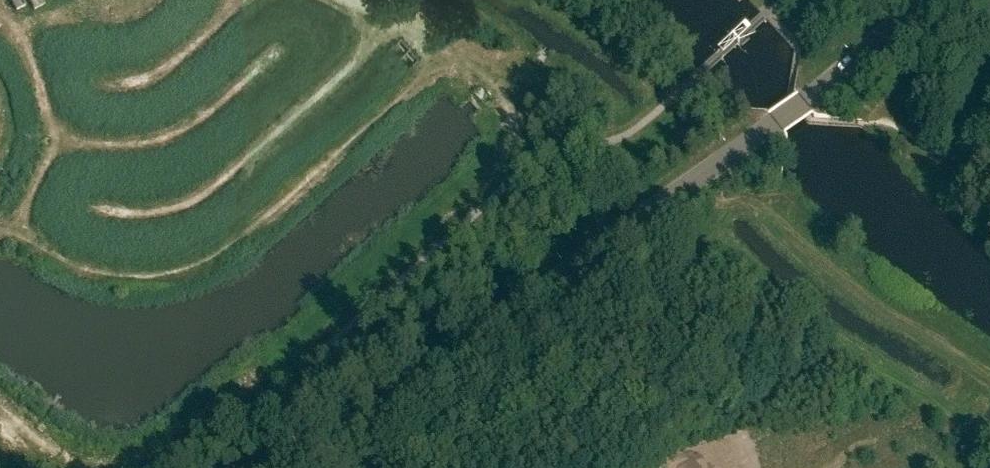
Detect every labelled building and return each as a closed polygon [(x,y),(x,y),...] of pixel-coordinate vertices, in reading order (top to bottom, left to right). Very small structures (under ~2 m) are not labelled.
[(10,0),(16,12),(25,8),(21,0),(11,0),(10,0)] [(34,12),(44,7),(41,0),(28,0),(34,12)]
